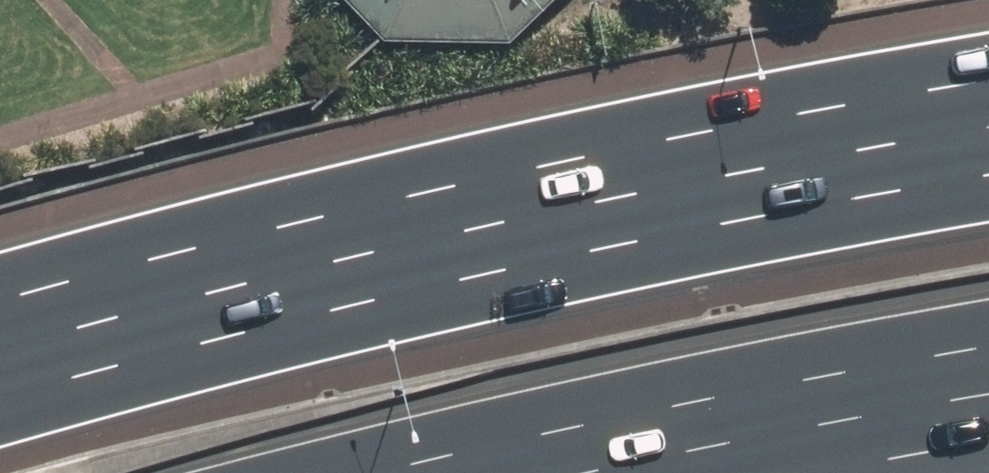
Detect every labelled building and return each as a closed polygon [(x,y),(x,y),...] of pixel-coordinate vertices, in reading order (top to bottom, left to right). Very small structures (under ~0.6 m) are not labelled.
[(383,40),(510,42),(555,0),(345,0),(383,40)]
